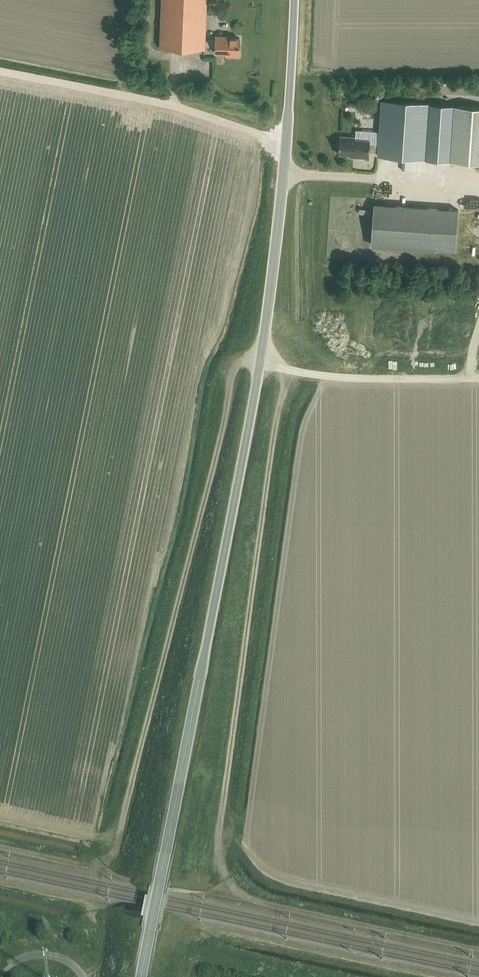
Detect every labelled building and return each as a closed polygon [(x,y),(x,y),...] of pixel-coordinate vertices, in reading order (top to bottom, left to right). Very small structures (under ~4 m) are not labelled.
[(160,47),(205,48),(205,46),(215,47),(215,40),(205,40),(207,0),(162,0),(160,47)] [(215,40),(215,47),(215,53),(226,53),(225,56),(239,56),(240,38),(227,37),(227,36),(215,35),(215,40)] [(432,104),(381,101),(379,143),(378,152),(378,155),(428,159),(432,104)] [(456,105),(432,104),(428,159),(453,161),(456,105)] [(456,105),(453,161),(478,163),(478,107),(456,105)] [(369,151),(378,152),(379,143),(369,142),(370,140),(355,139),(355,137),(340,136),(339,154),(356,155),(356,157),(369,158),(369,151)] [(455,250),(458,210),(374,204),(371,244),(455,250)]
